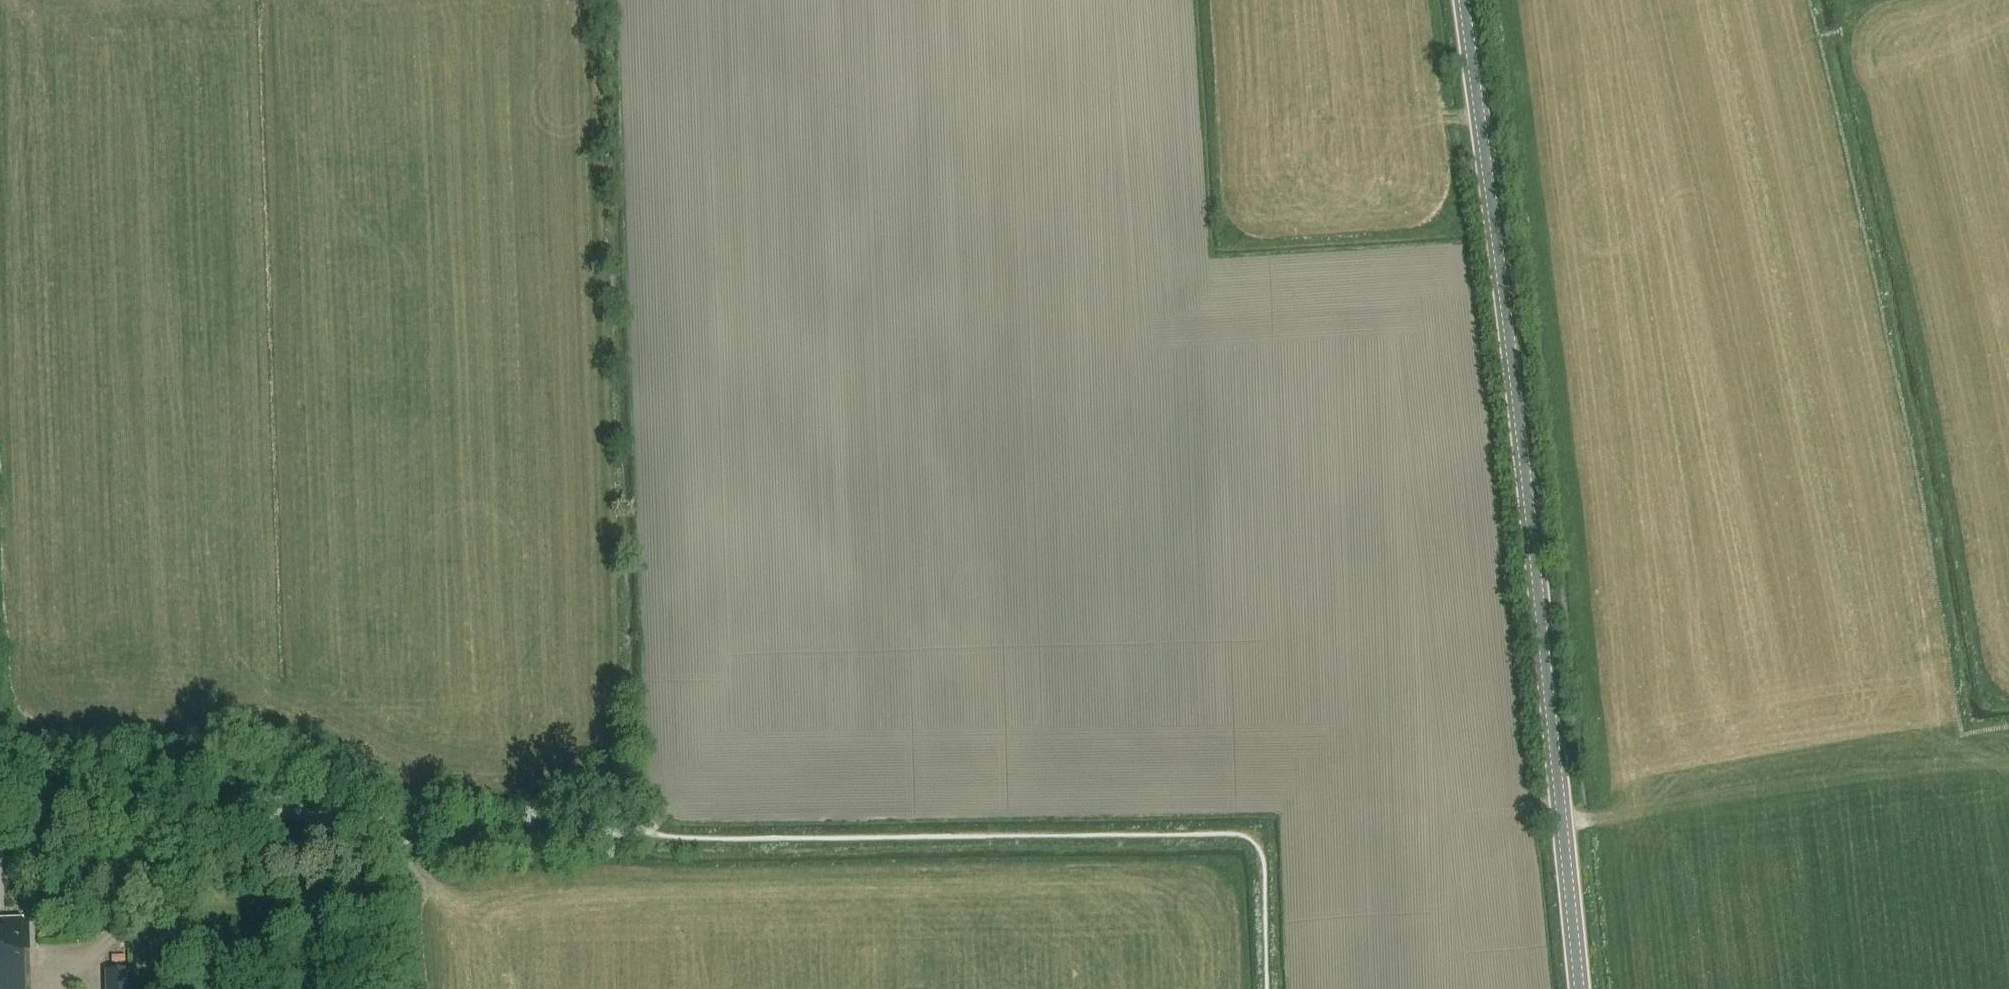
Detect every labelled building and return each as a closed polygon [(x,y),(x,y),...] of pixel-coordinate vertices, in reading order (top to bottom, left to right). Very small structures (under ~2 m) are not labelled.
[(32,948),(31,920),(0,921),(0,988),(28,988),(26,948),(32,948)]
